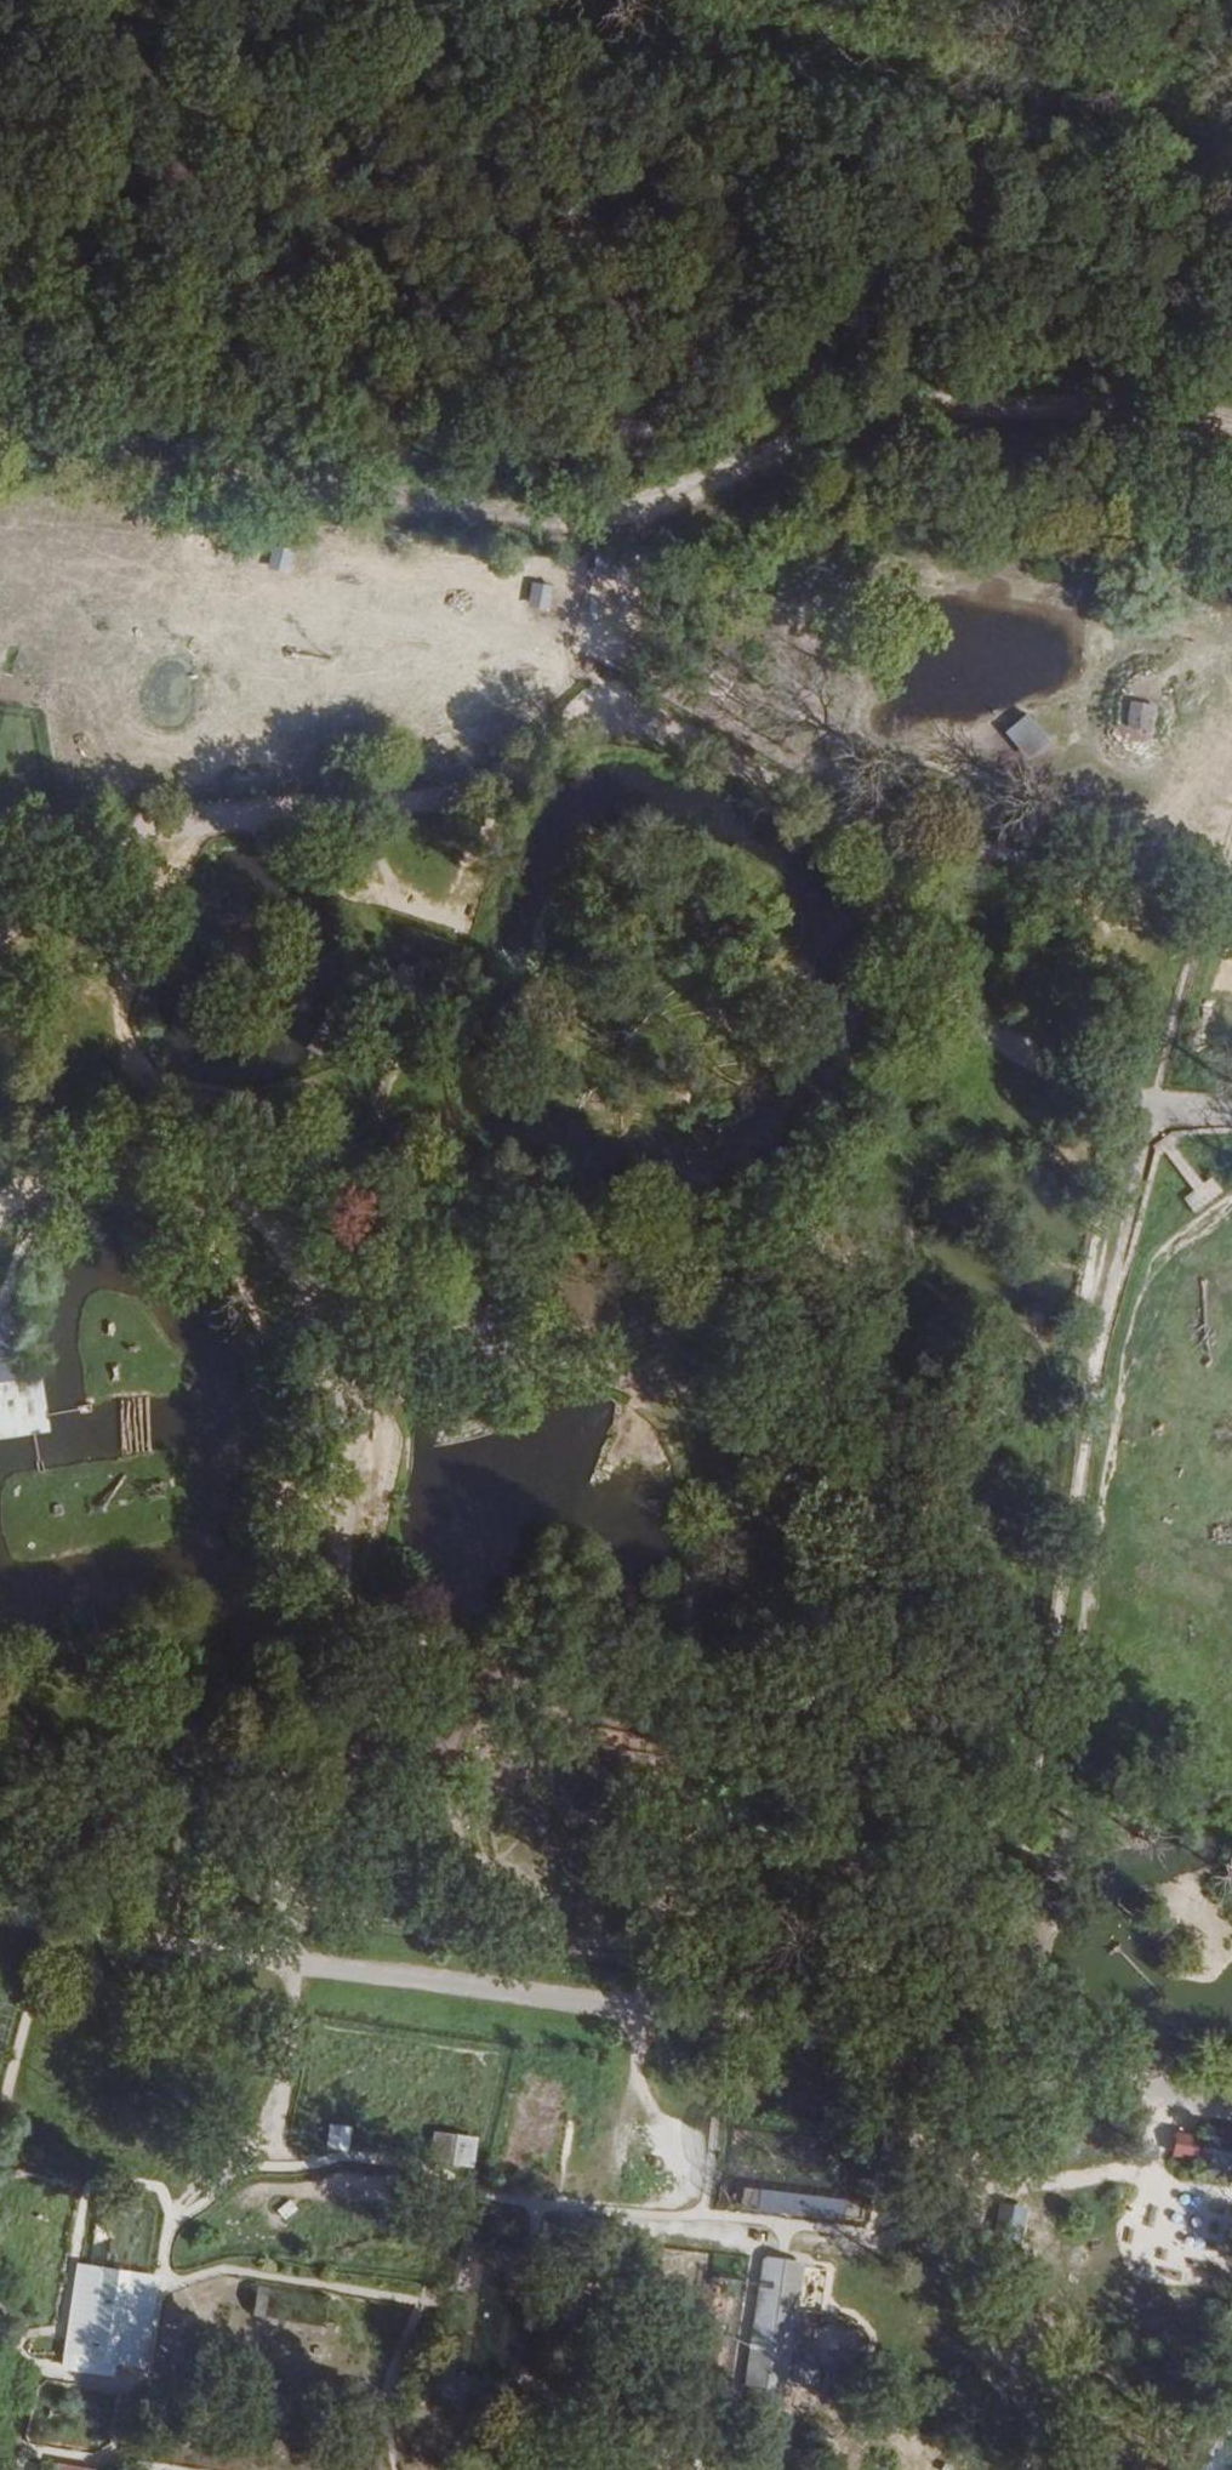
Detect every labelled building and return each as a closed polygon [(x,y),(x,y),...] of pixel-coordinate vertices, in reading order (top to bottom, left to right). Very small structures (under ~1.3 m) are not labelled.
[(272,547),(270,570),(290,572),(292,550),(272,547)] [(533,581),(527,606),(546,611),(552,586),(533,581)] [(1133,701),(1127,728),(1153,734),(1159,707),(1133,701)] [(0,1380),(0,1440),(42,1434),(30,1376),(0,1380)] [(351,2149),(352,2123),(329,2122),(328,2148),(351,2149)] [(1172,2158),(1231,2171),(1231,2127),(1221,2124),(1217,2139),(1178,2130),(1172,2158)] [(478,2156),(477,2132),(435,2134),(436,2158),(478,2156)] [(847,2216),(848,2192),(741,2188),(740,2212),(847,2216)] [(762,2253),(745,2382),(788,2388),(805,2259),(762,2253)] [(75,2262),(65,2361),(34,2358),(33,2371),(113,2379),(115,2365),(149,2368),(159,2271),(75,2262)] [(818,2381),(818,2356),(794,2355),(794,2380),(818,2381)]
